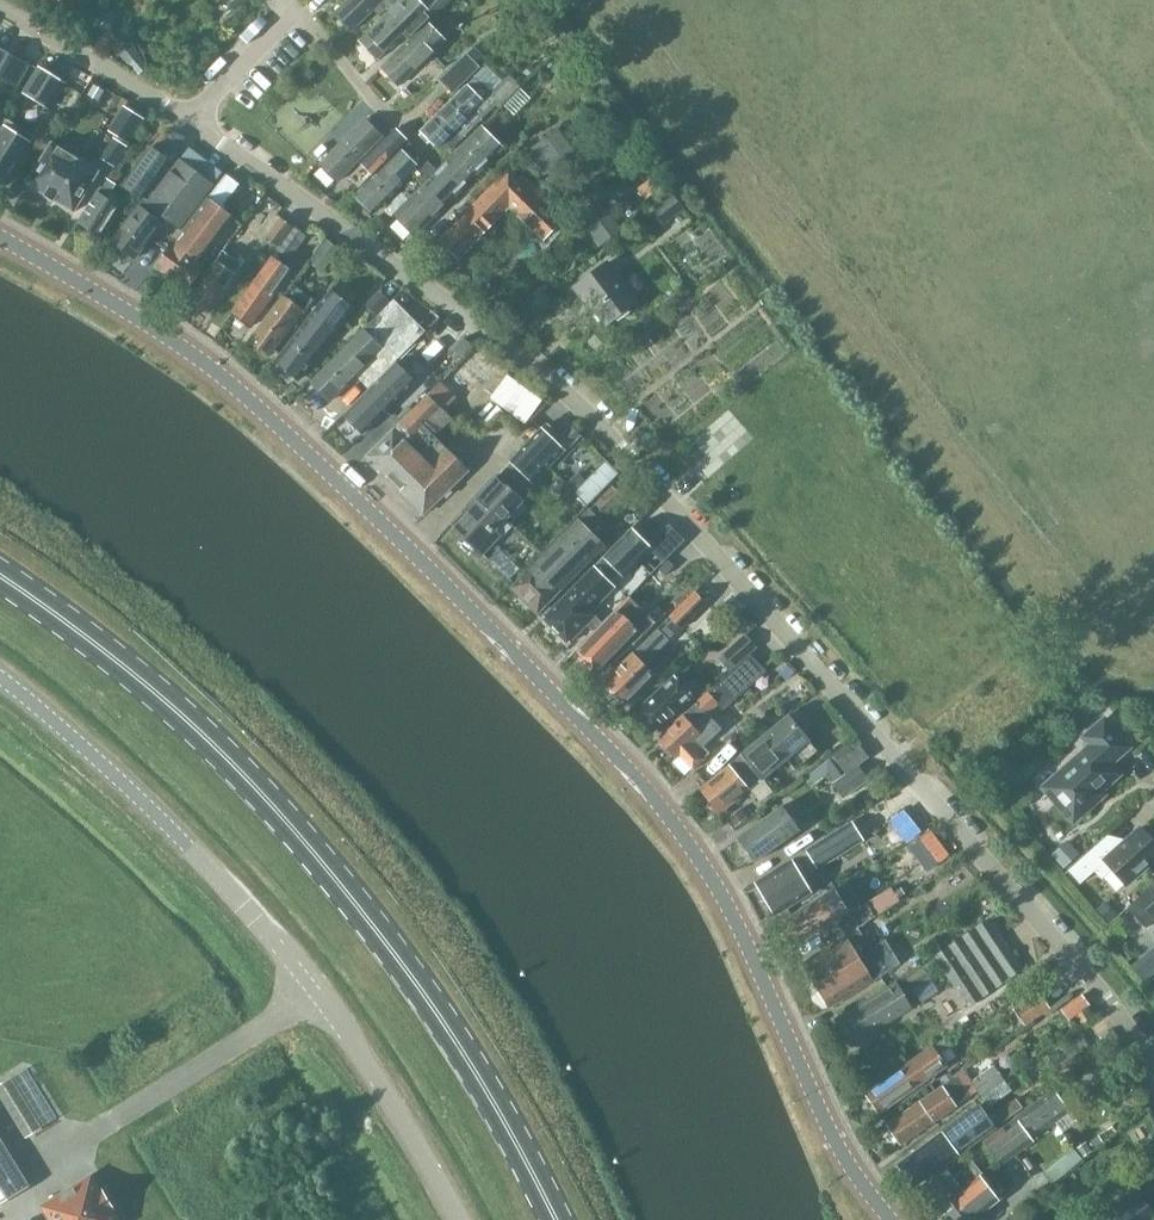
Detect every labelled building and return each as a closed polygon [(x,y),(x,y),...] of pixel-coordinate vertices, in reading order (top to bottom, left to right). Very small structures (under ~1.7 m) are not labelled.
[(335,14),(352,32),(374,10),(379,15),(391,3),(389,0),(349,0),(335,14)] [(360,41),(378,59),(402,35),(409,41),(450,0),(428,0),(423,5),(418,0),(403,0),(360,41)] [(382,68),(399,86),(445,40),(428,23),(382,68)] [(17,88),(30,66),(0,49),(0,78),(17,88)] [(467,54),(440,81),(454,95),(481,68),(467,54)] [(5,186),(36,138),(33,137),(65,85),(40,68),(7,120),(6,120),(0,130),(0,182),(5,186)] [(493,94),(476,77),(422,131),(439,149),(447,140),(455,147),(500,102),(505,107),(522,90),(509,77),(493,94)] [(115,135),(129,144),(144,119),(130,111),(115,135)] [(320,165),(338,183),(383,137),(366,120),(320,165)] [(442,167),(463,188),(485,166),(503,148),(495,140),(482,127),(442,167)] [(558,129),(527,154),(545,177),(577,151),(558,129)] [(362,164),(374,175),(408,141),(396,130),(362,164)] [(114,139),(102,159),(115,168),(128,147),(114,139)] [(27,184),(74,212),(105,163),(95,158),(90,166),(53,143),(27,184)] [(151,149),(124,187),(142,198),(169,161),(151,149)] [(356,196),(373,213),(419,167),(401,150),(356,196)] [(144,200),(139,206),(113,242),(117,245),(115,247),(116,253),(127,261),(132,260),(134,257),(136,259),(162,224),(164,225),(168,222),(180,231),(214,186),(180,160),(148,203),(144,200)] [(463,188),(442,167),(395,215),(416,236),(463,188)] [(562,221),(528,188),(532,183),(524,175),(519,179),(510,170),(441,240),(460,258),(510,207),(544,240),(562,221)] [(226,175),(208,199),(221,209),(240,186),(226,175)] [(79,222),(101,237),(112,220),(114,221),(122,208),(108,199),(117,185),(107,179),(79,222)] [(673,197),(654,212),(664,224),(683,210),(673,197)] [(207,199),(174,242),(155,266),(187,290),(206,266),(200,262),(233,218),(221,209),(208,199),(207,199)] [(293,227),(281,219),(264,242),(277,251),(289,233),(293,227)] [(295,228),(277,251),(289,261),(307,237),(295,228)] [(339,251),(326,241),(310,262),(323,272),(339,251)] [(224,251),(217,261),(216,260),(189,298),(209,313),(242,265),(224,251)] [(232,314),(251,327),(292,271),(273,257),(253,285),(232,314)] [(585,302),(588,300),(607,325),(637,302),(607,263),(574,288),(585,302)] [(249,342),(269,357),(304,311),(306,312),(314,301),(309,297),(311,294),(301,287),(297,290),(290,286),(249,342)] [(275,362),(299,380),(355,310),(331,291),(275,362)] [(377,314),(391,300),(384,294),(370,308),(377,314)] [(312,382),(331,401),(363,369),(376,382),(426,332),(394,301),(312,382)] [(345,415),(364,434),(415,382),(396,363),(345,415)] [(441,384),(394,431),(394,430),(367,457),(424,515),(468,471),(446,448),(429,466),(419,456),(423,452),(413,441),(456,399),(441,384)] [(542,429),(501,472),(525,494),(565,451),(542,429)] [(456,530),(482,554),(484,552),(482,551),(498,533),(495,530),(522,501),(496,477),(476,499),(480,505),(456,530)] [(613,488),(601,500),(608,507),(620,495),(613,488)] [(513,587),(512,588),(538,613),(539,612),(604,545),(579,520),(513,587)] [(604,558),(543,619),(569,644),(588,625),(595,632),(603,624),(595,617),(596,616),(587,607),(620,574),(624,577),(652,549),(632,529),(604,558)] [(695,593),(670,618),(681,630),(706,605),(695,593)] [(595,632),(576,651),(599,673),(639,632),(629,623),(643,609),(630,596),(603,624),(595,632)] [(756,649),(747,637),(723,659),(732,671),(756,649)] [(644,665),(654,654),(643,643),(606,681),(616,691),(616,694),(622,700),(625,700),(628,703),(655,676),(644,665)] [(673,699),(685,688),(674,676),(635,713),(652,733),(668,718),(669,720),(682,709),(673,699)] [(707,715),(719,704),(708,693),(696,704),(704,712),(707,715)] [(707,715),(704,712),(696,704),(658,739),(664,746),(665,750),(670,756),(673,756),(676,759),(680,755),(693,769),(704,759),(703,759),(709,753),(698,741),(703,736),(691,724),(695,720),(698,723),(707,715)] [(763,779),(809,741),(788,717),(701,790),(710,800),(710,803),(715,810),(718,811),(721,813),(750,789),(749,788),(762,778),(763,779)] [(1130,748),(1105,720),(1084,738),(1091,746),(1063,771),(1062,772),(1061,774),(1062,776),(1063,777),(1050,788),(1058,798),(1056,800),(1057,803),(1068,815),(1072,818),(1075,818),(1081,816),(1090,808),(1091,807),(1091,805),(1091,804),(1091,803),(1090,802),(1113,781),(1115,778),(1116,775),(1116,772),(1114,768),(1111,764),(1130,748)] [(869,780),(859,766),(833,784),(843,798),(869,780)] [(739,838),(755,861),(799,829),(782,806),(739,838)] [(1102,879),(1112,870),(1127,886),(1153,861),(1153,839),(1150,835),(1146,835),(1141,828),(1119,848),(1108,836),(1083,859),(1102,879)] [(841,829),(804,852),(813,866),(850,843),(841,829)] [(942,860),(949,855),(931,832),(916,844),(933,867),(942,860)] [(803,877),(808,874),(797,857),(756,883),(775,916),(812,892),(803,877)] [(1153,922),(1153,888),(1153,886),(1128,908),(1146,929),(1153,922)] [(840,927),(846,935),(846,936),(875,917),(867,904),(850,916),(834,890),(780,923),(793,945),(821,928),(826,935),(840,927)] [(816,988),(828,1008),(873,980),(865,967),(877,959),(879,962),(927,930),(906,897),(900,901),(876,918),(875,917),(846,936),(846,935),(801,963),(816,987),(816,988)] [(1109,906),(1099,914),(1108,924),(1118,915),(1109,906)] [(989,919),(934,956),(969,1006),(1024,970),(989,919)] [(911,988),(928,977),(921,965),(904,976),(911,988)] [(842,1042),(847,1039),(851,1044),(912,1008),(896,982),(836,1019),(839,1025),(834,1028),(842,1042)] [(908,1099),(917,1093),(915,1089),(931,1078),(917,1058),(866,1093),(879,1114),(905,1096),(908,1099)] [(994,1065),(971,1082),(981,1096),(1005,1080),(994,1065)] [(955,1078),(887,1125),(901,1145),(969,1098),(955,1078)] [(0,1086),(0,1093),(27,1137),(41,1128),(11,1079),(0,1086)] [(957,1155),(1022,1106),(1007,1085),(941,1133),(941,1134),(899,1164),(901,1167),(900,1170),(906,1178),(909,1178),(915,1186),(957,1155)] [(1054,1090),(1016,1117),(1032,1139),(1071,1111),(1054,1090)] [(1016,1117),(985,1139),(1003,1163),(1020,1150),(1019,1148),(1032,1139),(1016,1117)] [(29,1186),(0,1139),(0,1204),(29,1186)] [(1079,1176),(1093,1195),(1124,1173),(1111,1154),(1079,1176)] [(938,1215),(953,1202),(950,1199),(962,1189),(984,1172),(976,1162),(967,1169),(954,1179),(946,1169),(918,1191),(938,1215)] [(962,1189),(950,1199),(953,1202),(938,1215),(942,1219),(973,1219),(982,1213),(1003,1196),(989,1178),(986,1175),(984,1172),(962,1189)] [(93,1174),(41,1206),(50,1219),(124,1219),(117,1209),(118,1208),(105,1188),(104,1189),(96,1175),(95,1173),(93,1174)] [(1104,1219),(1130,1219),(1148,1206),(1138,1193),(1104,1219)] [(1130,1219),(1153,1219),(1153,1214),(1148,1206),(1130,1219)]
